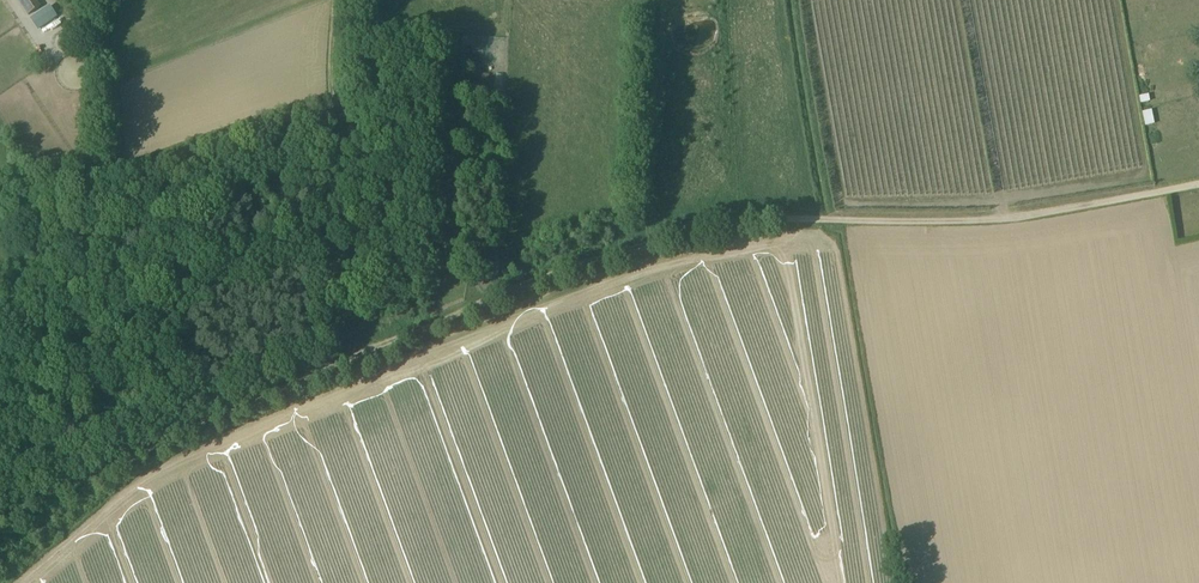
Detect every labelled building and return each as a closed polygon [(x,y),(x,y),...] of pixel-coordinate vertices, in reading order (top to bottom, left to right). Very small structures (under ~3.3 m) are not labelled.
[(30,14),(41,6),(37,0),(20,0),(30,14)] [(39,27),(59,14),(52,4),(32,17),(39,27)] [(1142,111),(1144,125),(1153,124),(1151,110),(1142,111)]
